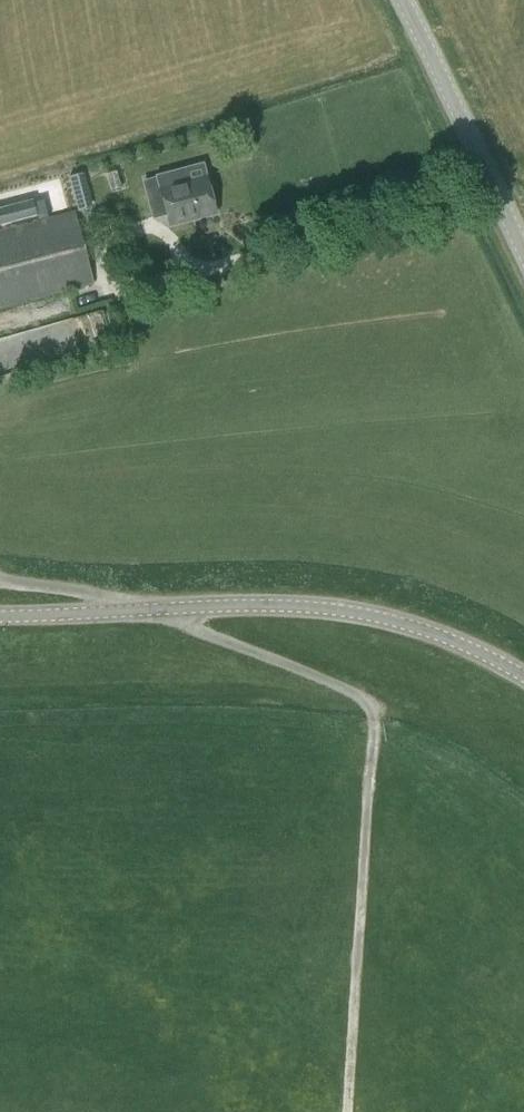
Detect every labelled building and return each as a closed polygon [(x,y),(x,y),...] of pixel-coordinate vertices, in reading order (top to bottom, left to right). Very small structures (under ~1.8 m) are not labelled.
[(171,222),(215,210),(206,177),(162,189),(171,222)] [(94,282),(75,212),(0,232),(0,308),(94,282)] [(58,323),(69,354),(106,342),(96,311),(58,323)]
